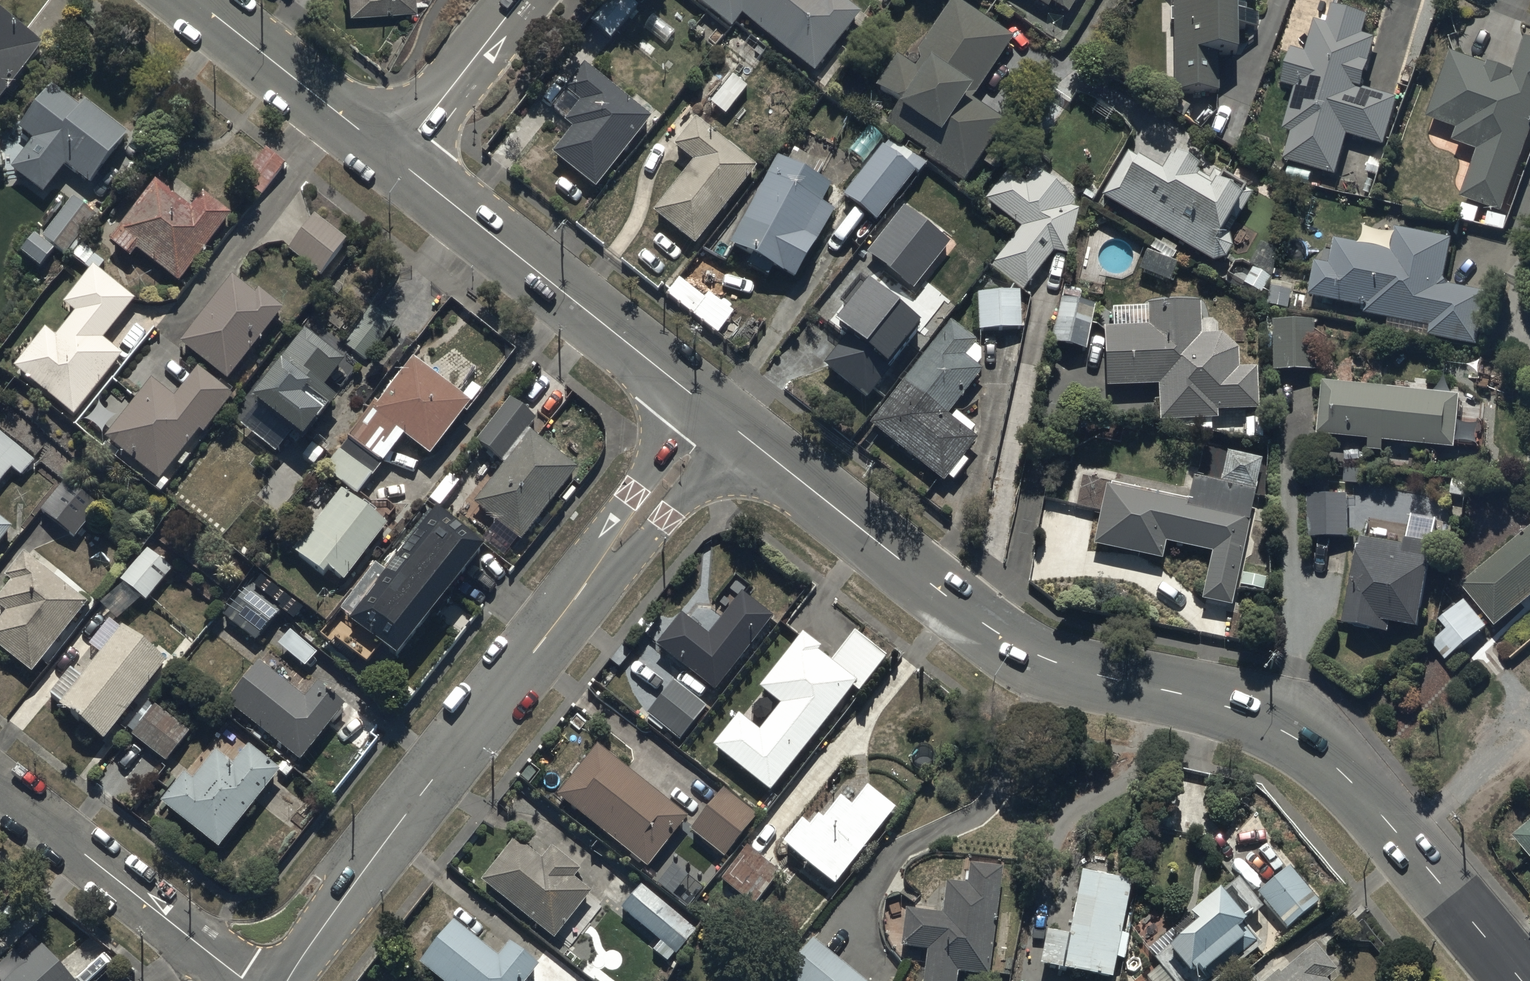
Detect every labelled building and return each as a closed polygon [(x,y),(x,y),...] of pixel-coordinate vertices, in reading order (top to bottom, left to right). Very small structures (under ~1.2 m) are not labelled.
[(589,17),(611,37),(642,4),(637,0),(605,0),(589,17)] [(733,25),(743,12),(816,71),(864,10),(851,0),(701,0),(733,25)] [(1014,34),(962,0),(949,0),(919,46),(925,51),(915,64),(897,53),(875,88),(899,102),(886,123),(928,149),(924,155),(966,181),(980,159),(996,169),(1004,155),(988,145),(1006,116),(975,96),(1014,34)] [(1069,10),(1074,0),(1052,0),(1069,10)] [(1175,96),(1221,96),(1221,54),(1240,54),(1240,32),(1257,32),(1257,17),(1249,17),(1249,2),(1258,2),(1258,0),(1197,0),(1197,4),(1175,4),(1175,96)] [(1286,156),(1338,172),(1351,130),(1387,141),(1401,96),(1364,85),(1380,34),(1367,30),(1373,10),(1341,0),(1334,0),(1328,21),(1319,18),(1310,50),(1295,46),(1284,79),(1300,84),(1287,128),(1294,130),(1286,156)] [(1,6),(0,8),(0,96),(45,41),(1,6)] [(1463,194),(1506,208),(1529,139),(1529,35),(1528,34),(1517,68),(1491,59),(1490,61),(1453,48),(1430,115),(1459,124),(1455,137),(1480,145),(1463,194)] [(732,47),(696,88),(725,113),(749,86),(732,71),(744,58),(732,47)] [(574,125),(553,150),(597,186),(653,116),(585,61),(565,87),(578,97),(563,116),(574,125)] [(84,97),(78,104),(49,80),(15,121),(36,138),(14,164),(45,190),(68,162),(88,179),(127,133),(84,97)] [(694,158),(653,208),(695,243),(759,165),(697,115),(675,142),(694,158)] [(883,143),(842,193),(876,221),(925,162),(897,139),(889,148),(883,143)] [(285,160),(265,145),(246,171),(266,186),(285,160)] [(1231,230),(1225,227),(1245,191),(1220,177),(1215,184),(1196,174),(1202,164),(1176,149),(1166,168),(1128,147),(1102,193),(1196,249),(1214,260),(1227,256),(1234,245),(1231,230)] [(779,155),(731,241),(754,254),(749,262),(771,274),(777,263),(800,276),(837,208),(819,198),(828,182),(779,155)] [(992,264),(1023,287),(1054,250),(1070,254),(1080,206),(1068,205),(1078,192),(1038,161),(1027,176),(1012,164),(986,198),(1022,225),(992,264)] [(231,210),(202,189),(192,204),(155,175),(110,237),(133,254),(136,249),(179,280),(231,210)] [(98,210),(73,193),(44,235),(69,251),(98,210)] [(906,202),(867,248),(914,288),(953,242),(941,232),(948,225),(921,203),(915,210),(906,202)] [(348,237),(315,212),(288,249),(320,273),(348,237)] [(1318,257),(1310,292),(1366,305),(1365,307),(1433,324),(1431,333),(1477,344),(1490,289),(1445,279),(1455,237),(1398,224),(1393,246),(1338,233),(1332,260),(1318,257)] [(55,247),(36,231),(23,247),(42,263),(55,247)] [(135,297),(93,263),(64,299),(76,309),(55,334),(45,326),(15,363),(75,412),(124,351),(104,335),(135,297)] [(1273,276),(1253,265),(1240,287),(1268,304),(1273,276)] [(284,306),(258,287),(255,290),(230,272),(179,342),(230,379),(284,306)] [(757,305),(743,295),(735,308),(708,290),(706,294),(676,275),(665,292),(735,339),(757,305)] [(849,331),(825,361),(869,395),(925,321),(870,278),(837,322),(849,331)] [(979,290),(980,329),(1023,328),(1022,289),(979,290)] [(1059,295),(1051,341),(1088,348),(1096,303),(1059,295)] [(1107,382),(1159,382),(1160,419),(1173,419),(1173,431),(1212,430),(1212,418),(1219,418),(1219,409),(1260,407),(1258,364),(1240,365),(1239,347),(1224,332),(1202,332),(1203,299),(1190,299),(1190,295),(1160,295),(1160,300),(1148,300),(1148,322),(1108,322),(1107,382)] [(951,316),(869,420),(946,480),(981,436),(950,411),(985,367),(969,355),(981,340),(951,316)] [(1315,319),(1271,319),(1271,368),(1314,369),(1315,319)] [(345,358),(304,326),(254,391),(306,433),(339,393),(326,382),(345,358)] [(471,400),(413,356),(325,466),(362,494),(387,461),(384,459),(405,432),(432,452),(471,400)] [(236,392),(197,361),(171,394),(150,377),(106,433),(161,476),(200,426),(206,430),(236,392)] [(1324,375),(1318,430),(1372,436),(1370,449),(1384,451),(1386,437),(1457,444),(1463,390),(1324,375)] [(512,394),(475,437),(504,462),(471,500),(516,539),(577,467),(528,425),(537,416),(512,394)] [(13,467),(21,474),(34,460),(0,429),(0,481),(13,467)] [(1107,482),(1098,522),(1216,549),(1205,598),(1232,605),(1265,458),(1228,449),(1221,480),(1194,474),(1188,500),(1107,482)] [(99,503),(65,474),(42,507),(73,533),(99,503)] [(338,484),(293,544),(326,570),(331,563),(350,578),(391,524),(338,484)] [(1351,493),(1308,492),(1307,533),(1351,534),(1351,493)] [(351,615),(399,653),(487,543),(440,505),(415,536),(407,529),(379,565),(387,571),(351,615)] [(1408,541),(1364,533),(1348,619),(1394,627),(1395,620),(1424,625),(1438,552),(1433,551),(1440,516),(1413,511),(1408,541)] [(13,525),(0,515),(0,542),(13,525)] [(1500,622),(1529,596),(1529,527),(1465,581),(1500,622)] [(147,545),(98,601),(121,620),(144,594),(147,598),(174,568),(147,545)] [(23,549),(5,574),(11,579),(0,592),(0,646),(34,672),(89,600),(23,549)] [(284,607),(251,581),(225,612),(259,639),(284,607)] [(680,607),(653,641),(716,692),(778,615),(744,588),(710,631),(680,607)] [(1450,628),(1434,640),(1447,657),(1489,625),(1467,596),(1441,616),(1450,628)] [(104,737),(167,658),(122,623),(119,627),(111,621),(72,670),(70,669),(50,694),(104,737)] [(740,713),(715,744),(771,790),(860,682),(865,686),(891,654),(856,626),(829,658),(822,652),(827,647),(804,628),(759,684),(781,702),(760,728),(740,713)] [(260,659),(227,701),(301,759),(345,703),(316,680),(305,694),(260,659)] [(672,676),(644,712),(680,740),(708,705),(672,676)] [(192,732),(151,699),(128,729),(168,761),(192,732)] [(280,768),(248,741),(232,762),(215,748),(191,776),(184,770),(162,796),(217,843),(280,768)] [(595,743),(556,792),(648,864),(686,815),(595,743)] [(804,815),(784,839),(835,883),(900,807),(869,781),(850,804),(840,796),(823,816),(819,813),(812,822),(804,815)] [(717,788),(689,830),(730,857),(758,814),(717,788)] [(1514,832),(1529,852),(1529,818),(1514,832)] [(514,834),(479,878),(556,939),(595,889),(579,876),(584,870),(550,843),(541,855),(514,834)] [(745,844),(720,876),(756,904),(781,872),(745,844)] [(925,980),(956,980),(957,973),(991,976),(1001,867),(969,864),(968,881),(946,879),(943,913),(905,910),(902,945),(928,948),(925,980)] [(1291,865),(1258,891),(1286,925),(1318,899),(1291,865)] [(1049,927),(1041,962),(1113,977),(1117,957),(1126,959),(1132,931),(1124,930),(1135,877),(1084,867),(1071,932),(1049,927)] [(1263,943),(1243,920),(1249,915),(1246,913),(1253,908),(1257,912),(1266,905),(1240,874),(1224,887),(1222,884),(1149,946),(1173,974),(1165,980),(1219,980),(1263,943)] [(645,881),(622,906),(676,955),(699,930),(645,881)] [(418,958),(446,980),(528,980),(540,966),(508,939),(496,954),(453,917),(418,958)] [(786,973),(796,980),(870,980),(817,936),(786,973)] [(1,980),(0,979),(0,980),(77,980),(43,943),(1,980)] [(1329,979),(1340,970),(1317,943),(1282,971),(1279,967),(1261,980),(1330,980),(1329,979)]
